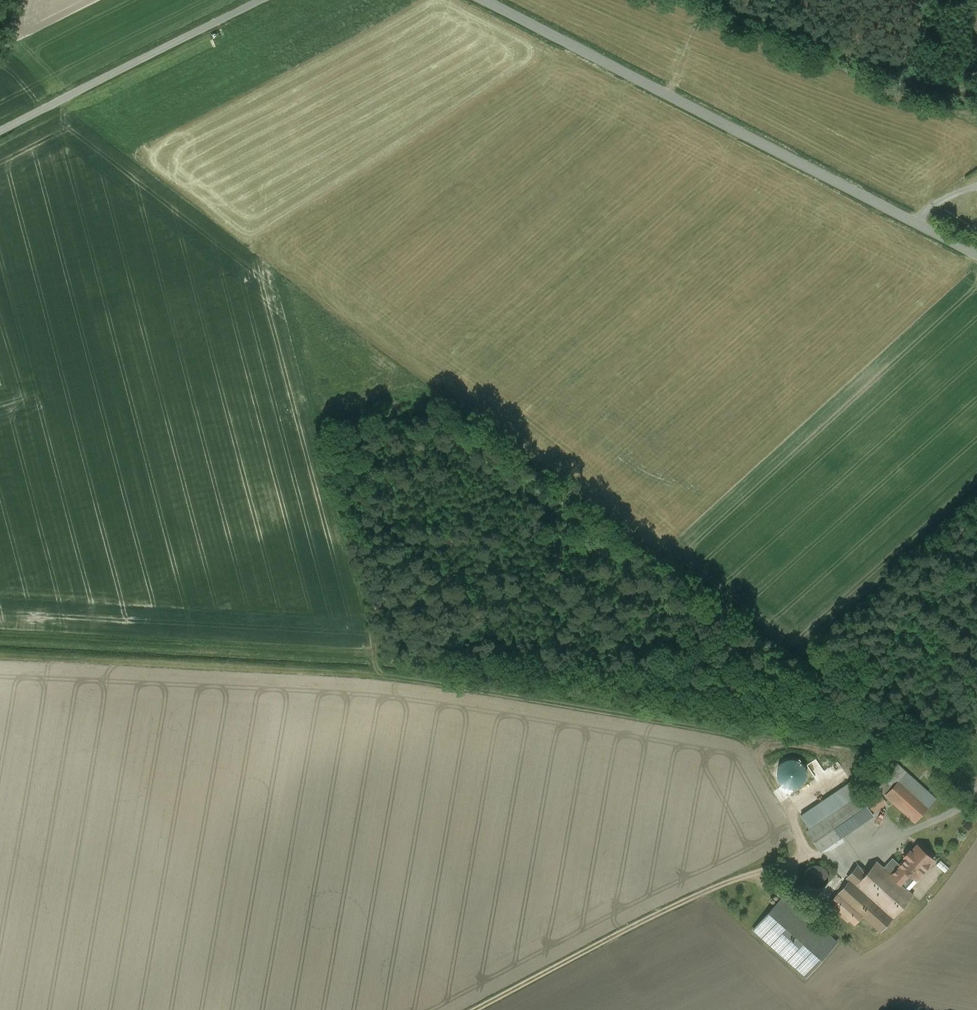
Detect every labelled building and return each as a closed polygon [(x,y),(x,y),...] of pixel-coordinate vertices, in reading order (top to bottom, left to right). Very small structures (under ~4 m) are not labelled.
[(894,761),(884,773),(887,776),(876,787),(886,802),(889,805),(893,801),(886,795),(906,772),(894,761)] [(936,798),(906,772),(886,795),(893,801),(915,821),(936,798)] [(851,781),(800,816),(809,829),(860,794),(851,781)] [(874,784),(860,794),(871,811),(886,802),(876,787),(874,784)] [(809,829),(806,831),(820,850),(873,814),(871,811),(860,794),(809,829)] [(917,845),(900,864),(900,865),(891,875),(899,882),(900,883),(909,873),(915,878),(933,859),(917,845)] [(857,883),(880,903),(899,882),(891,875),(876,861),(866,873),(857,883)] [(827,881),(828,877),(827,872),(825,868),(821,866),(816,865),(811,866),(807,868),(805,872),(804,877),(805,881),(807,885),(812,888),(816,889),(821,888),(825,885),(827,881)] [(857,865),(849,875),(857,883),(866,873),(857,865)] [(893,917),(849,879),(838,892),(863,915),(862,915),(880,931),(893,917)] [(899,882),(880,903),(894,916),(912,894),(900,883),(899,882)] [(863,915),(838,892),(828,904),(847,921),(849,919),(855,924),(862,915),(863,915)] [(807,916),(784,895),(753,930),(806,976),(836,942),(815,923),(818,920),(810,913),(807,916)]
